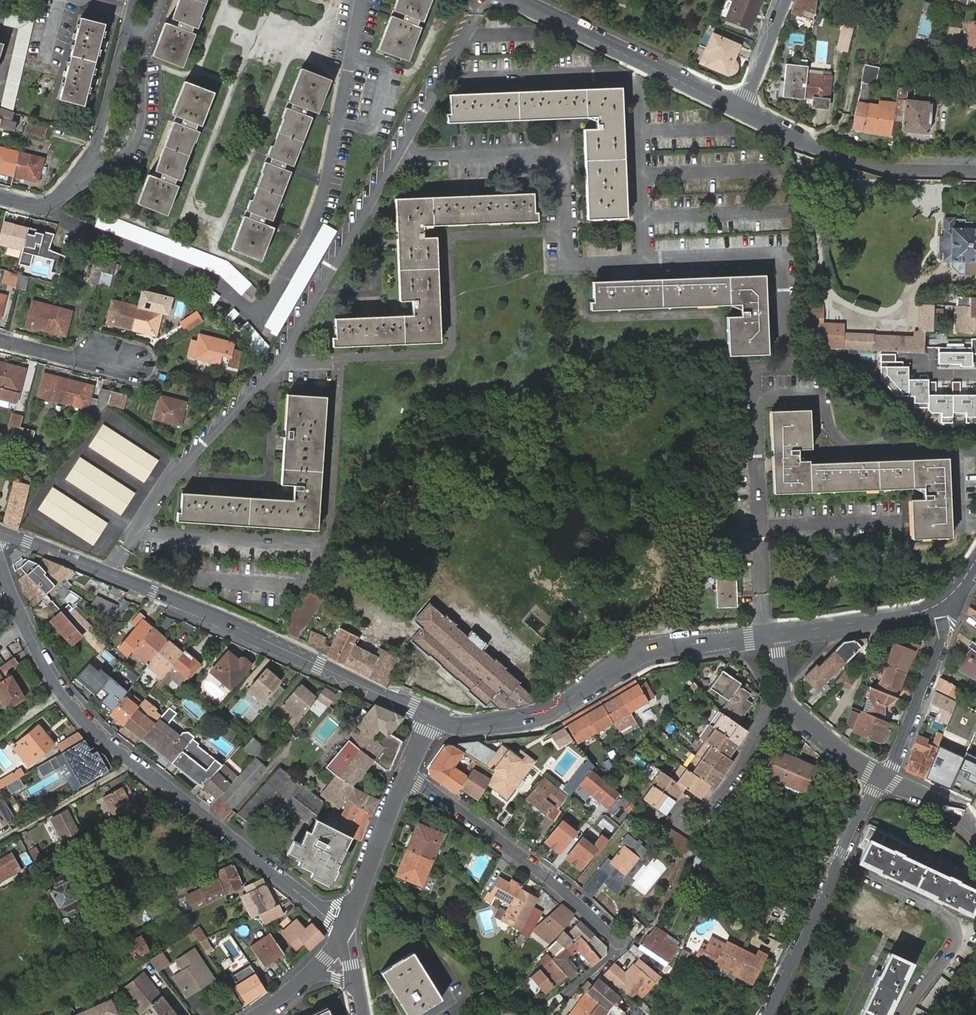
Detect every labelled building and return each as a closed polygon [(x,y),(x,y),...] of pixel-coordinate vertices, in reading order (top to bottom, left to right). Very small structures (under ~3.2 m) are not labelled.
[(171,18),(175,20),(173,25),(165,23),(152,56),(182,67),(195,34),(191,32),(193,27),(197,28),(201,18),(200,17),(206,0),(179,0),(171,18)] [(393,10),(400,13),(398,19),(390,16),(378,50),(402,59),(407,61),(420,28),(416,26),(418,20),(422,22),(431,0),(397,0),(393,10)] [(760,1),(758,0),(733,0),(726,19),(748,28),(753,16),(754,17),(755,13),(760,1)] [(791,12),(814,21),(815,15),(815,10),(817,0),(796,0),(791,12)] [(955,5),(966,8),(975,7),(975,0),(958,0),(957,4),(955,4),(955,5)] [(35,19),(7,12),(4,25),(19,28),(2,108),(13,112),(23,67),(26,59),(35,19)] [(103,31),(105,24),(86,19),(80,18),(76,33),(67,69),(65,78),(59,100),(84,106),(87,92),(89,87),(89,83),(91,78),(92,74),(93,68),(97,55),(98,49),(99,46),(100,40),(102,37),(103,31)] [(838,48),(848,50),(853,27),(843,25),(838,48)] [(950,26),(944,49),(956,51),(958,43),(956,43),(960,28),(950,26)] [(711,52),(706,64),(726,73),(727,73),(728,73),(729,73),(731,74),(732,73),(733,73),(734,72),(735,71),(735,70),(736,69),(736,68),(736,67),(736,66),(736,65),(736,64),(735,63),(735,62),(734,61),(734,60),(733,60),(732,60),(732,59),(738,46),(713,35),(706,50),(711,52)] [(701,62),(706,64),(711,52),(706,50),(701,62)] [(962,57),(958,71),(967,73),(971,60),(962,57)] [(807,69),(808,66),(786,64),(784,81),(783,97),(804,99),(804,97),(807,74),(807,69)] [(870,84),(876,84),(879,68),(866,65),(862,83),(870,84)] [(330,80),(301,69),(288,102),(292,103),(289,109),(285,108),(281,118),(283,119),(272,146),(271,146),(267,156),(271,158),(268,164),(265,162),(260,172),(261,173),(251,201),(250,200),(246,210),(250,212),(248,218),(243,216),(231,249),(260,261),(273,227),(266,225),(268,219),(272,220),(290,172),(287,170),(289,165),(292,166),(301,143),(311,117),(308,116),(310,110),(317,113),(330,80)] [(831,77),(807,74),(804,97),(812,98),(812,104),(817,104),(817,108),(827,109),(828,99),(831,77)] [(214,93),(184,81),(171,114),(179,117),(177,123),(173,122),(155,170),(158,171),(156,178),(148,174),(137,203),(167,214),(178,186),(174,184),(176,179),(180,180),(184,170),(183,169),(193,142),(195,142),(199,132),(195,130),(197,124),(201,126),(214,93)] [(867,98),(870,84),(862,83),(859,97),(866,98),(867,98)] [(621,88),(448,93),(449,122),(469,121),(513,120),(533,119),(568,118),(594,117),(595,127),(582,127),(585,218),(625,216),(624,188),(622,117),(621,88)] [(930,90),(915,88),(914,101),(906,100),(907,88),(899,88),(898,99),(897,99),(896,103),(893,119),(899,120),(903,121),(902,130),(903,132),(926,134),(928,133),(931,104),(930,102),(929,103),(930,90)] [(891,135),(897,136),(899,120),(893,119),(896,103),(880,102),(879,106),(868,104),(865,104),(857,103),(855,116),(852,126),(852,128),(862,130),(891,135)] [(2,108),(0,108),(0,127),(14,131),(17,124),(12,122),(15,112),(13,112),(2,108)] [(28,118),(25,129),(24,135),(27,136),(28,131),(45,136),(49,125),(28,118)] [(776,147),(771,157),(779,162),(785,152),(776,147)] [(14,175),(19,153),(0,148),(0,172),(14,175)] [(19,153),(14,175),(38,181),(43,158),(19,153)] [(460,196),(396,198),(398,258),(398,301),(412,301),(412,315),(386,316),(376,316),(361,317),(335,318),(336,347),(441,344),(439,313),(436,237),(424,237),(424,225),(538,222),(537,193),(525,193),(488,195),(460,196)] [(101,212),(96,225),(220,273),(242,294),(244,292),(252,299),(259,291),(251,284),(228,261),(101,212)] [(939,252),(943,252),(943,255),(943,261),(950,261),(950,266),(958,275),(975,275),(975,229),(972,229),(972,221),(965,222),(965,219),(952,219),(943,219),(943,234),(943,236),(939,237),(939,252)] [(3,222),(0,236),(0,245),(22,250),(19,263),(30,266),(33,255),(52,260),(50,272),(61,275),(66,256),(52,251),(51,250),(50,249),(50,247),(50,246),(54,234),(3,222)] [(277,335),(337,231),(327,225),(324,224),(265,327),(272,330),(272,332),(277,335)] [(105,261),(95,259),(89,282),(99,285),(103,268),(105,261)] [(115,264),(105,261),(103,268),(113,271),(115,264)] [(103,268),(99,285),(109,287),(113,271),(103,268)] [(16,286),(19,274),(5,271),(2,283),(16,286)] [(617,278),(591,279),(592,309),(738,304),(739,314),(727,315),(728,353),(767,352),(766,310),(764,273),(720,275),(698,276),(644,277),(617,278)] [(25,292),(29,277),(19,274),(16,286),(15,289),(25,292)] [(200,301),(211,309),(219,297),(209,289),(200,301)] [(957,305),(970,306),(969,317),(975,317),(975,298),(970,297),(957,297),(957,305)] [(46,330),(52,306),(33,301),(26,325),(46,330)] [(132,329),(137,307),(113,301),(107,323),(132,329)] [(822,313),(806,312),(805,324),(826,348),(924,353),(925,332),(934,333),(935,305),(918,304),(917,331),(913,331),(913,337),(843,333),(844,324),(822,323),(822,313)] [(957,305),(957,310),(960,310),(961,311),(962,311),(962,316),(963,316),(963,332),(975,332),(975,317),(969,317),(970,306),(957,305)] [(71,311),(52,306),(46,330),(65,335),(71,311)] [(161,313),(137,307),(132,329),(156,335),(161,313)] [(224,319),(229,324),(239,314),(234,310),(224,319)] [(186,332),(202,322),(196,313),(181,323),(186,332)] [(262,361),(269,348),(247,322),(236,332),(237,333),(262,361)] [(200,335),(199,342),(194,357),(219,364),(221,355),(224,342),(200,335)] [(194,357),(199,342),(193,340),(189,356),(194,357)] [(972,340),(972,348),(939,348),(939,365),(961,365),(961,367),(975,367),(975,340),(972,340)] [(233,344),(224,342),(221,355),(230,357),(232,348),(233,344)] [(242,351),(232,348),(230,357),(228,366),(237,369),(242,351)] [(881,355),(881,380),(896,397),(914,397),(914,404),(929,405),(928,412),(932,415),(940,415),(940,425),(954,425),(954,415),(965,414),(965,419),(975,419),(975,396),(961,396),(961,382),(952,382),(953,396),(936,396),(936,383),(928,383),(928,381),(909,382),(909,367),(902,367),(902,363),(895,363),(895,355),(881,355)] [(16,402),(25,369),(6,364),(0,387),(0,397),(16,402)] [(63,402),(68,380),(44,374),(39,396),(63,402)] [(106,406),(106,405),(108,404),(111,391),(101,388),(98,399),(90,397),(93,386),(68,380),(63,402),(100,412),(106,406)] [(111,391),(108,404),(123,407),(126,395),(111,391)] [(326,396),(286,394),(285,410),(281,484),(293,485),(292,499),(267,498),(234,496),(198,494),(181,493),(179,520),(318,529),(322,475),(326,396)] [(161,396),(155,418),(180,425),(185,403),(161,396)] [(810,409),(771,410),(774,474),(774,493),(923,488),(923,498),(909,498),(910,538),(951,536),(950,493),(949,456),(902,457),(848,459),(825,459),(799,460),(799,448),(811,448),(810,409)] [(16,439),(20,427),(22,417),(12,414),(8,431),(0,429),(0,434),(16,439)] [(159,460),(103,424),(89,446),(144,482),(159,460)] [(20,427),(16,439),(31,443),(34,431),(20,427)] [(41,448),(39,455),(46,457),(48,451),(41,448)] [(135,493),(80,457),(65,479),(121,515),(135,493)] [(17,530),(18,529),(22,515),(30,486),(20,482),(22,476),(16,474),(8,507),(3,524),(17,530)] [(108,523),(52,487),(38,509),(94,545),(108,523)] [(72,569),(44,558),(38,563),(46,572),(44,574),(55,586),(56,585),(59,588),(62,587),(58,583),(72,569)] [(38,563),(30,559),(20,567),(20,568),(26,574),(46,594),(55,586),(44,574),(46,572),(38,563)] [(77,571),(72,569),(58,583),(62,587),(63,585),(67,580),(77,571)] [(50,599),(46,594),(26,574),(19,581),(24,593),(35,605),(42,598),(48,603),(51,600),(50,599)] [(737,578),(717,578),(717,607),(737,607),(737,578)] [(71,584),(67,580),(63,585),(64,585),(68,588),(71,584)] [(62,597),(65,594),(60,589),(59,588),(56,585),(55,586),(46,594),(50,599),(57,592),(62,597)] [(65,594),(69,589),(68,588),(64,585),(60,589),(65,594)] [(297,639),(321,598),(304,589),(281,629),(297,639)] [(69,591),(64,599),(73,604),(77,596),(69,591)] [(110,617),(118,606),(97,596),(91,604),(110,617)] [(518,707),(539,702),(518,684),(519,682),(504,669),(505,667),(495,659),(494,660),(486,653),(483,649),(467,636),(464,633),(461,631),(455,625),(456,624),(446,615),(445,617),(430,603),(414,621),(421,628),(419,631),(410,640),(428,656),(429,655),(441,665),(441,666),(456,680),(457,679),(469,689),(468,691),(485,706),(490,702),(499,709),(518,707)] [(73,608),(72,607),(69,604),(61,611),(62,612),(65,616),(73,608)] [(92,607),(89,611),(98,618),(102,613),(92,607)] [(67,617),(75,610),(73,608),(65,616),(67,617)] [(969,608),(967,614),(975,620),(975,612),(969,608)] [(82,635),(91,645),(101,636),(75,610),(67,617),(82,635)] [(73,644),(82,635),(67,617),(65,616),(62,612),(52,621),(73,644)] [(132,651),(153,627),(143,619),(145,617),(140,613),(131,624),(136,628),(119,647),(129,655),(132,651)] [(167,640),(153,627),(132,651),(147,664),(167,640)] [(385,685),(388,679),(399,658),(380,649),(382,646),(359,635),(358,638),(344,631),(340,629),(339,631),(331,648),(328,653),(327,655),(345,664),(367,676),(385,685)] [(311,631),(305,642),(328,653),(331,648),(322,644),(325,638),(311,631)] [(467,636),(483,649),(487,644),(472,631),(467,636)] [(834,651),(845,662),(860,646),(866,640),(866,638),(854,640),(843,642),(837,648),(836,649),(834,651)] [(183,653),(167,640),(147,664),(148,665),(146,668),(160,680),(161,679),(169,669),(183,653)] [(894,644),(885,665),(886,666),(905,672),(905,673),(911,658),(914,651),(916,652),(919,645),(907,641),(904,648),(894,644)] [(958,670),(975,680),(975,641),(965,658),(966,659),(958,670)] [(185,650),(183,653),(169,669),(161,679),(166,683),(174,673),(182,679),(186,683),(190,678),(201,664),(194,657),(191,659),(183,653),(186,651),(185,650)] [(194,657),(186,651),(183,653),(191,659),(194,657)] [(816,664),(830,677),(844,663),(845,662),(834,651),(819,666),(817,664),(816,664)] [(212,672),(230,688),(250,666),(250,663),(244,658),(241,658),(241,659),(239,661),(237,659),(230,653),(229,652),(212,672)] [(20,664),(14,656),(1,667),(6,674),(20,664)] [(97,671),(88,663),(75,678),(93,693),(99,687),(107,694),(99,703),(109,712),(123,695),(126,691),(100,667),(97,671)] [(817,690),(830,677),(816,664),(804,677),(817,690)] [(900,684),(905,672),(886,666),(877,689),(894,696),(897,689),(898,689),(900,684)] [(264,700),(271,706),(285,690),(278,683),(280,681),(266,669),(249,689),(263,701),(264,700)] [(854,676),(845,670),(839,681),(847,686),(854,676)] [(728,701),(720,712),(726,716),(738,724),(743,717),(752,704),(746,700),(750,694),(742,688),(739,686),(740,683),(737,681),(734,679),(722,671),(710,688),(728,701)] [(7,709),(25,699),(24,698),(22,699),(19,694),(21,693),(12,677),(5,681),(0,673),(0,713),(7,709)] [(940,678),(936,689),(952,697),(956,690),(951,688),(952,684),(940,678)] [(300,720),(317,698),(300,683),(282,705),(294,715),(287,722),(294,728),(300,720)] [(620,694),(630,712),(648,702),(638,684),(626,691),(624,687),(618,691),(620,694)] [(894,696),(877,689),(870,687),(870,704),(860,711),(862,711),(884,720),(883,705),(886,707),(898,697),(894,696)] [(334,695),(324,688),(317,698),(326,704),(327,705),(334,695)] [(602,704),(613,722),(630,712),(620,694),(618,691),(612,694),(614,698),(602,704)] [(931,702),(926,714),(947,725),(957,702),(956,702),(935,691),(931,702)] [(131,701),(123,695),(109,712),(124,724),(138,707),(142,702),(134,697),(131,701)] [(134,734),(141,739),(143,736),(156,722),(161,716),(154,710),(156,709),(145,699),(142,702),(138,707),(124,724),(123,725),(131,731),(132,730),(135,732),(134,734)] [(375,706),(358,725),(372,736),(379,728),(386,734),(379,742),(379,743),(389,732),(402,717),(375,706)] [(177,713),(170,707),(161,716),(156,722),(143,736),(141,739),(171,763),(193,739),(195,737),(189,731),(181,733),(178,736),(168,727),(168,723),(177,713)] [(564,727),(572,738),(577,744),(578,743),(595,733),(585,715),(582,711),(576,715),(565,722),(562,723),(561,724),(564,727)] [(720,712),(719,711),(710,724),(714,727),(716,729),(737,744),(742,737),(744,735),(747,731),(738,724),(726,716),(720,712)] [(887,721),(884,720),(862,711),(860,715),(855,729),(854,731),(879,741),(887,721)] [(848,727),(855,729),(860,715),(853,713),(848,727)] [(39,724),(13,746),(29,765),(55,744),(39,724)] [(561,724),(553,729),(555,733),(552,735),(559,746),(572,738),(564,727),(561,724)] [(704,741),(706,742),(707,743),(710,745),(712,746),(725,755),(728,757),(733,750),(735,748),(737,744),(716,729),(714,727),(710,724),(700,738),(704,741)] [(372,736),(358,725),(353,731),(347,738),(349,740),(326,767),(337,776),(321,796),(336,807),(338,808),(343,799),(348,801),(372,814),(378,800),(354,787),(352,784),(373,760),(377,763),(385,770),(390,769),(402,741),(389,732),(379,743),(379,742),(372,736)] [(70,747),(84,739),(79,732),(65,740),(70,747)] [(253,737),(243,748),(250,754),(260,743),(253,737)] [(199,744),(193,739),(171,763),(203,788),(204,786),(223,765),(211,756),(198,746),(199,744)] [(90,749),(85,740),(50,761),(55,770),(68,762),(82,785),(112,767),(106,756),(97,750),(91,753),(89,749),(90,749)] [(451,744),(474,759),(478,761),(484,765),(486,766),(493,770),(495,772),(490,779),(489,782),(508,797),(532,767),(522,760),(516,756),(507,747),(501,745),(496,751),(478,740),(459,741),(451,744)] [(914,749),(905,770),(925,778),(939,745),(940,743),(934,740),(931,746),(925,743),(922,752),(914,749)] [(716,769),(724,775),(729,768),(731,765),(734,761),(728,757),(725,755),(712,746),(710,745),(707,743),(706,742),(696,755),(701,758),(703,760),(716,769)] [(463,752),(453,745),(451,744),(444,746),(429,768),(431,776),(441,783),(453,766),(463,752)] [(939,745),(925,778),(971,798),(975,790),(975,756),(965,751),(963,756),(939,745)] [(521,750),(516,756),(522,760),(532,767),(536,762),(521,750)] [(790,782),(807,789),(816,768),(815,768),(799,760),(798,760),(797,763),(791,760),(792,758),(776,750),(765,774),(781,782),(789,785),(790,782)] [(474,759),(463,752),(453,766),(441,783),(456,793),(462,786),(464,782),(468,776),(473,769),(478,761),(474,759)] [(694,774),(709,784),(714,788),(719,781),(721,779),(724,775),(716,769),(703,760),(701,758),(696,755),(687,769),(688,770),(691,772),(694,774)] [(256,757),(255,758),(238,777),(219,798),(211,807),(210,808),(223,817),(231,808),(260,777),(266,766),(261,761),(256,757)] [(582,762),(561,790),(570,796),(580,784),(594,765),(588,758),(582,762)] [(484,765),(478,761),(473,769),(468,776),(464,782),(462,786),(467,789),(479,798),(489,782),(490,779),(479,773),(484,765)] [(223,765),(204,786),(210,792),(212,791),(220,797),(238,777),(224,764),(223,765)] [(679,784),(684,787),(700,798),(704,791),(706,788),(709,784),(694,774),(691,772),(688,770),(687,769),(686,768),(681,765),(672,779),(676,782),(679,784)] [(280,766),(274,773),(239,811),(251,821),(292,776),(288,773),(280,766)] [(657,768),(647,782),(675,801),(684,787),(679,784),(676,782),(672,779),(663,773),(661,771),(657,768)] [(6,785),(24,775),(21,769),(14,773),(14,772),(13,773),(13,774),(0,782),(0,789),(6,785)] [(591,770),(580,784),(607,806),(618,792),(604,780),(591,770)] [(547,815),(554,821),(560,810),(558,809),(567,796),(544,778),(526,799),(547,815)] [(638,795),(665,814),(675,801),(647,782),(638,795)] [(806,792),(807,789),(790,782),(789,785),(781,782),(780,785),(803,795),(805,792),(806,792)] [(292,796),(317,815),(324,801),(302,783),(292,796)] [(131,805),(135,802),(126,785),(121,787),(131,805)] [(119,825),(141,812),(135,802),(131,805),(121,787),(103,797),(119,825)] [(212,791),(210,792),(218,799),(219,798),(220,797),(212,791)] [(352,836),(361,840),(372,814),(348,801),(341,814),(335,809),(326,824),(329,825),(348,834),(348,835),(349,835),(352,836)] [(9,823),(0,808),(0,828),(9,823)] [(66,811),(50,820),(51,821),(50,821),(51,822),(61,839),(63,838),(67,836),(77,831),(66,811)] [(538,829),(546,834),(554,821),(547,815),(538,829)] [(313,833),(320,820),(316,818),(310,832),(312,833),(313,833)] [(346,850),(345,849),(342,848),(349,835),(348,835),(329,825),(326,824),(325,823),(322,821),(320,820),(313,833),(312,833),(306,846),(300,843),(297,841),(290,856),(299,860),(308,865),(306,868),(312,871),(319,875),(318,877),(331,883),(337,870),(336,869),(339,863),(346,850)] [(562,821),(545,842),(551,847),(554,848),(560,853),(577,833),(571,828),(565,823),(562,821)] [(407,849),(434,860),(444,833),(418,822),(414,832),(411,837),(409,844),(407,849)] [(693,843),(666,826),(658,839),(685,856),(693,843)] [(859,859),(879,869),(878,871),(900,881),(901,879),(919,888),(934,895),(933,897),(955,908),(956,906),(970,912),(975,902),(975,876),(908,844),(877,830),(869,826),(860,847),(864,849),(859,859)] [(306,846),(312,833),(310,832),(306,830),(300,843),(306,846)] [(608,859),(600,868),(608,875),(616,865),(620,869),(612,878),(621,885),(629,876),(625,873),(637,858),(641,861),(649,851),(640,844),(632,854),(628,850),(635,841),(627,834),(620,844),(623,846),(611,861),(608,859)] [(345,849),(352,836),(349,835),(342,848),(345,849)] [(587,841),(582,838),(566,858),(572,863),(575,865),(581,870),(597,849),(591,844),(589,843),(588,842),(587,841)] [(287,854),(290,856),(297,841),(294,839),(287,854)] [(36,846),(29,850),(38,866),(45,862),(36,846)] [(396,875),(423,887),(434,860),(407,849),(405,852),(402,859),(400,865),(396,875)] [(22,865),(30,862),(26,850),(18,852),(22,865)] [(350,852),(346,850),(339,863),(343,865),(350,852)] [(20,870),(11,854),(0,861),(0,882),(20,870)] [(701,860),(696,857),(690,866),(695,869),(701,860)] [(297,864),(306,868),(308,865),(299,860),(297,864)] [(214,883),(187,897),(191,905),(194,910),(221,897),(225,894),(242,886),(232,864),(212,873),(214,876),(217,875),(220,881),(217,883),(215,884),(214,883)] [(329,885),(331,883),(318,877),(319,875),(312,871),(310,875),(329,885)] [(50,889),(46,891),(49,897),(48,898),(47,898),(47,899),(46,899),(46,900),(45,901),(45,902),(45,903),(45,904),(45,905),(45,906),(45,907),(45,908),(46,908),(46,909),(47,910),(48,911),(49,911),(50,911),(50,912),(51,912),(52,912),(53,912),(54,912),(55,912),(55,911),(56,911),(60,909),(64,917),(62,918),(64,923),(69,920),(68,918),(72,916),(73,918),(77,916),(76,914),(80,911),(82,914),(86,912),(84,908),(85,908),(81,900),(80,900),(78,900),(72,889),(69,882),(65,874),(52,880),(56,886),(50,889)] [(538,898),(519,888),(521,884),(511,879),(509,882),(499,877),(491,892),(488,891),(484,898),(490,902),(494,894),(511,903),(507,910),(502,919),(521,929),(532,907),(538,898)] [(265,885),(262,878),(244,886),(248,893),(248,894),(242,897),(253,917),(257,914),(275,905),(265,885)] [(75,888),(72,889),(78,900),(80,900),(80,898),(75,888)] [(766,922),(781,929),(791,907),(777,900),(766,922)] [(278,904),(275,905),(257,914),(264,923),(282,914),(278,904)] [(562,905),(546,920),(548,922),(541,931),(554,940),(574,916),(574,915),(562,905)] [(496,916),(502,919),(507,910),(501,907),(496,916)] [(521,929),(520,930),(529,935),(541,912),(532,907),(521,929)] [(255,916),(250,919),(252,925),(258,922),(255,916)] [(309,949),(323,937),(312,924),(309,925),(306,928),(305,929),(296,919),(281,933),(296,949),(303,942),(309,949)] [(550,944),(554,940),(541,931),(548,922),(546,920),(536,933),(544,939),(550,944)] [(647,934),(641,943),(669,961),(679,946),(678,945),(681,941),(657,926),(653,930),(648,935),(647,934)] [(199,928),(193,932),(199,942),(205,939),(206,938),(199,928)] [(274,960),(284,953),(270,933),(250,947),(258,959),(264,967),(274,960)] [(594,935),(586,942),(601,959),(606,954),(606,946),(594,935)] [(120,947),(112,950),(116,958),(124,954),(127,961),(133,958),(134,960),(141,956),(140,955),(149,951),(142,936),(126,944),(120,947)] [(601,959),(586,942),(580,936),(574,942),(572,941),(568,944),(574,952),(578,949),(593,966),(601,959)] [(458,937),(452,945),(459,951),(465,943),(458,937)] [(205,939),(199,942),(206,951),(211,948),(205,939)] [(716,965),(752,983),(766,955),(759,951),(756,957),(727,942),(722,952),(708,945),(706,950),(701,948),(696,958),(715,967),(716,965)] [(669,961),(641,943),(639,947),(666,965),(669,961)] [(552,958),(567,976),(570,980),(578,973),(566,959),(573,954),(574,952),(568,944),(552,958)] [(644,952),(633,944),(629,949),(639,958),(644,952)] [(679,948),(675,959),(684,962),(688,951),(679,948)] [(150,959),(157,970),(170,962),(163,951),(150,959)] [(185,971),(176,977),(188,995),(212,978),(193,951),(178,960),(185,971)] [(413,951),(399,960),(397,961),(380,971),(390,987),(400,981),(405,990),(396,996),(396,997),(403,1009),(408,1014),(414,1014),(441,998),(436,989),(428,977),(422,967),(413,951)] [(893,996),(896,997),(905,977),(903,976),(910,962),(889,952),(880,971),(878,976),(877,975),(875,980),(873,984),(874,985),(860,1014),(884,1014),(893,996)] [(552,958),(539,969),(554,986),(567,976),(552,958)] [(626,975),(613,963),(604,974),(624,992),(630,997),(645,980),(653,986),(662,976),(640,959),(632,968),(626,975)] [(253,969),(248,961),(244,964),(249,972),(253,969)] [(542,994),(552,985),(536,967),(526,976),(542,994)] [(498,972),(495,978),(505,987),(510,982),(498,972)] [(174,1013),(166,1002),(164,1000),(161,996),(143,973),(122,990),(140,1014),(150,1006),(154,1011),(150,1014),(151,1014),(176,1014),(174,1013)] [(236,986),(242,996),(246,1002),(265,991),(255,975),(236,986)] [(942,976),(921,1003),(932,1011),(952,984),(942,976)] [(587,993),(589,995),(598,1003),(589,1013),(591,1014),(603,1014),(607,1010),(618,996),(598,979),(587,993)] [(242,996),(236,986),(231,990),(237,999),(242,996)] [(488,1000),(484,991),(475,996),(479,1004),(488,1000)] [(569,1014),(587,1014),(589,1013),(598,1003),(589,995),(587,993),(569,1014)] [(74,1014),(118,1014),(119,1014),(112,998),(74,1014)] [(545,1006),(535,1014),(536,1014),(545,1014),(549,1010),(545,1006)]
